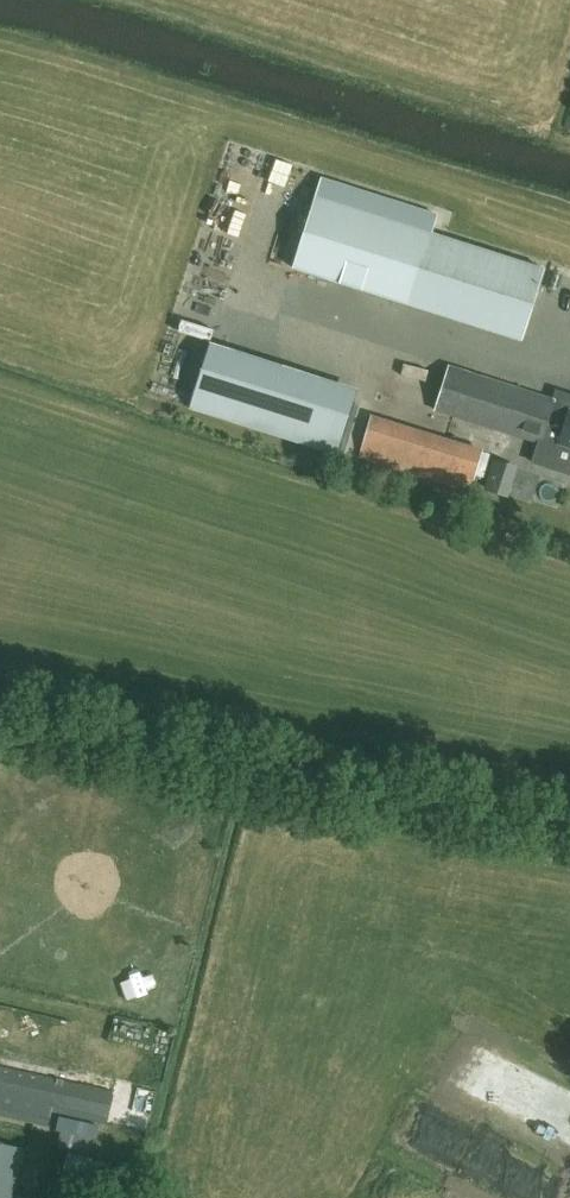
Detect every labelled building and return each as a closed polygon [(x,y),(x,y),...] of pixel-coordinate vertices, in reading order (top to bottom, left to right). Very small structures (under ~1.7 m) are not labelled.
[(294,266),(406,302),(428,232),(435,234),(441,214),(323,176),(294,266)] [(428,232),(406,302),(521,339),(543,268),(435,234),(428,232)] [(215,337),(195,400),(344,448),(364,385),(215,337)] [(435,409),(538,441),(534,454),(545,458),(543,464),(568,472),(569,467),(569,409),(569,408),(569,393),(556,389),(553,399),(448,366),(435,409)] [(472,482),(482,449),(372,414),(362,451),(397,462),(397,459),(472,482)] [(50,1127),(55,1105),(107,1118),(113,1089),(0,1063),(0,1116),(50,1127)] [(439,1126),(437,1140),(453,1142),(455,1128),(439,1126)] [(0,1142),(0,1197),(13,1197),(26,1149),(0,1142)] [(68,1151),(62,1168),(104,1182),(110,1165),(68,1151)]
